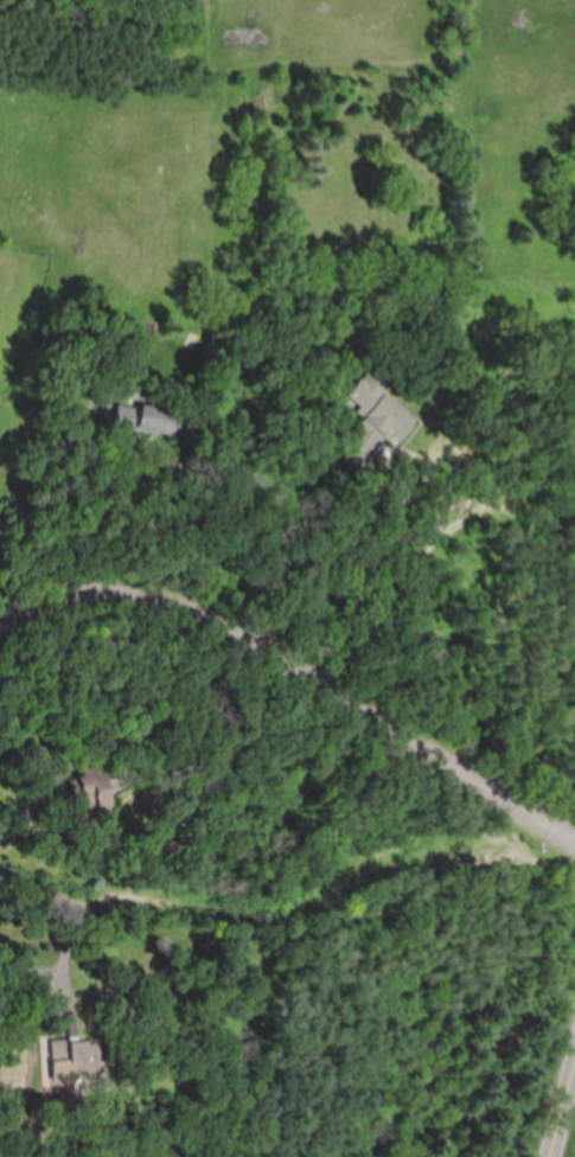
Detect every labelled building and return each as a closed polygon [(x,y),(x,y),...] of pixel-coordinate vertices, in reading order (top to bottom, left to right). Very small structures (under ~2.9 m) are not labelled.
[(350,477),(377,467),(373,456),(387,435),(400,444),(417,419),(380,393),(355,402),(361,417),(355,425),(334,433),(350,477)] [(114,427),(173,436),(177,411),(118,402),(114,427)] [(74,757),(83,809),(110,804),(100,752),(74,757)] [(74,1040),(73,1014),(65,1015),(67,1040),(47,1041),(48,1066),(69,1065),(70,1078),(98,1076),(95,1039),(74,1040)]
